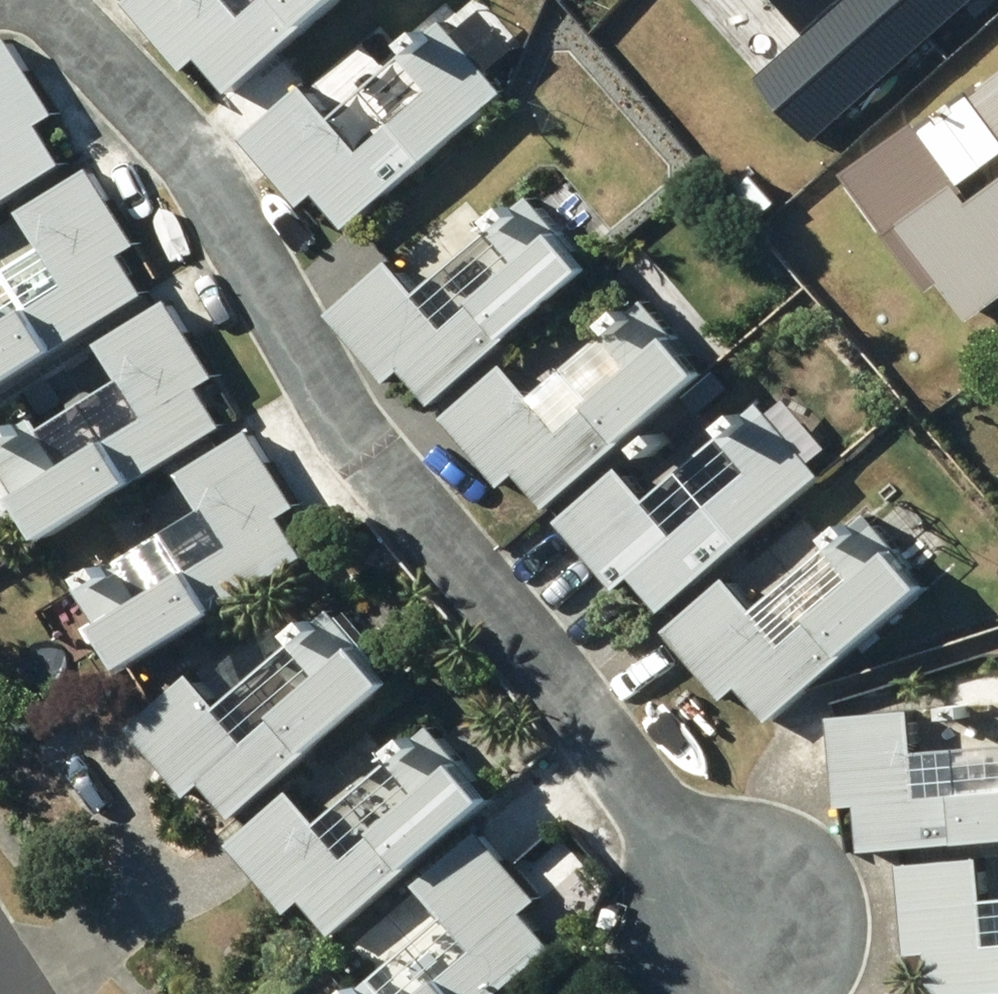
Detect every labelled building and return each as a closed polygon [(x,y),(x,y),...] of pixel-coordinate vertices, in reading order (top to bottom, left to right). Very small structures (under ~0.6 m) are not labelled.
[(142,5),(200,74),(215,61),(247,97),(331,25),(337,33),(376,0),(147,0),(142,5)] [(462,25),(420,61),(448,94),(379,153),(321,87),(258,141),(318,210),(334,196),(364,231),(522,95),(462,25)] [(56,126),(73,115),(26,40),(0,57),(0,217),(81,166),(56,126)] [(985,97),(997,115),(997,87),(985,97)] [(88,356),(82,348),(162,296),(137,258),(153,247),(103,169),(36,212),(85,288),(8,338),(0,326),(0,413),(88,356)] [(991,205),(977,186),(917,229),(986,324),(997,315),(997,200),(991,205)] [(500,229),(507,237),(433,297),(409,266),(346,315),(402,386),(421,372),(447,406),(533,339),(537,344),(622,278),(590,237),(583,243),(545,194),(500,229)] [(51,418),(4,449),(38,501),(45,497),(75,545),(164,488),(159,481),(241,429),(216,388),(232,378),(183,302),(115,346),(138,382),(60,432),(51,418)] [(662,304),(620,340),(649,374),(579,434),(521,367),(458,421),(517,489),(533,476),(565,512),(647,441),(655,450),(736,380),(704,343),(699,347),(662,304)] [(636,470),(573,524),(633,593),(649,580),(679,615),(840,476),(779,405),(738,440),(767,475),(694,537),(636,470)] [(200,475),(222,512),(92,590),(117,632),(127,626),(156,674),(248,619),(242,608),(322,560),(298,519),(312,510),(266,435),(200,475)] [(889,516),(845,553),(874,587),(800,648),(744,581),(682,634),(740,703),(756,690),(786,725),(869,655),(877,664),(957,597),(889,516)] [(144,730),(204,801),(220,787),(249,821),(332,751),(339,759),(420,691),(351,610),(234,709),(207,677),(144,730)] [(846,711),(854,798),(873,796),(878,843),(997,831),(997,742),(977,744),(981,784),(939,788),(931,702),(846,711)] [(308,793),(244,848),(303,916),(318,903),(348,938),(431,867),(439,876),(519,807),(450,726),(335,825),(308,793)] [(461,921),(375,993),(520,993),(570,952),(538,914),(553,901),(496,834),(433,888),(461,921)] [(915,857),(924,947),(943,945),(948,991),(997,986),(997,857),(975,859),(974,851),(915,857)]
